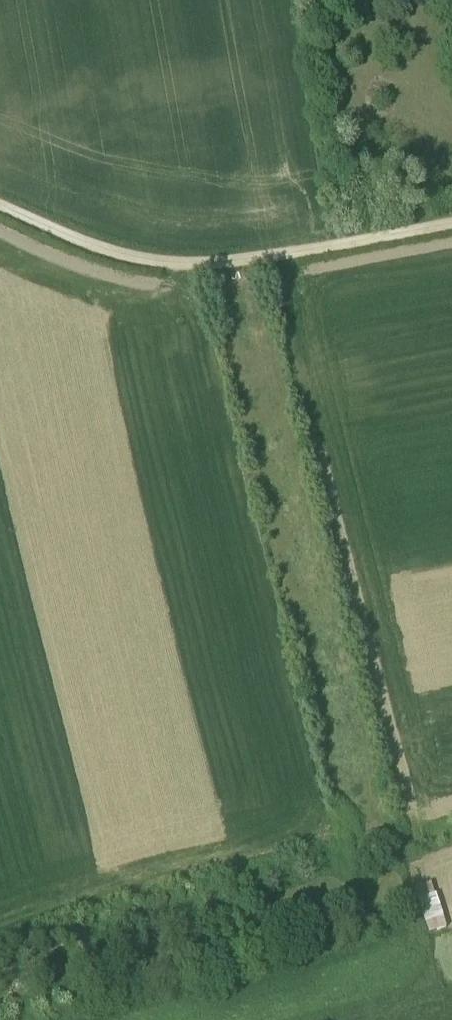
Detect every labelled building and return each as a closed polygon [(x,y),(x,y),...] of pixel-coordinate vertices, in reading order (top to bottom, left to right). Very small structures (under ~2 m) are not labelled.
[(412,888),(429,931),(446,925),(429,881),(412,888)]
